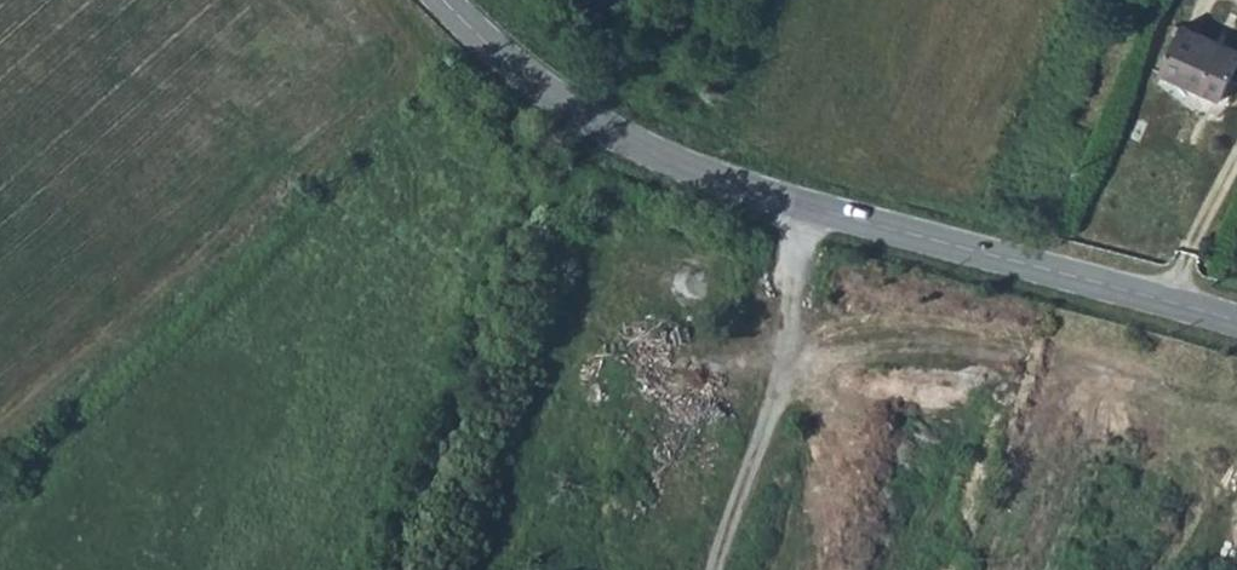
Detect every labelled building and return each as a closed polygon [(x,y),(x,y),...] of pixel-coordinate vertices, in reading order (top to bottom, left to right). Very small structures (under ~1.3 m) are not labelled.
[(1164,70),(1225,99),(1236,72),(1236,45),(1186,22),(1164,70)]
